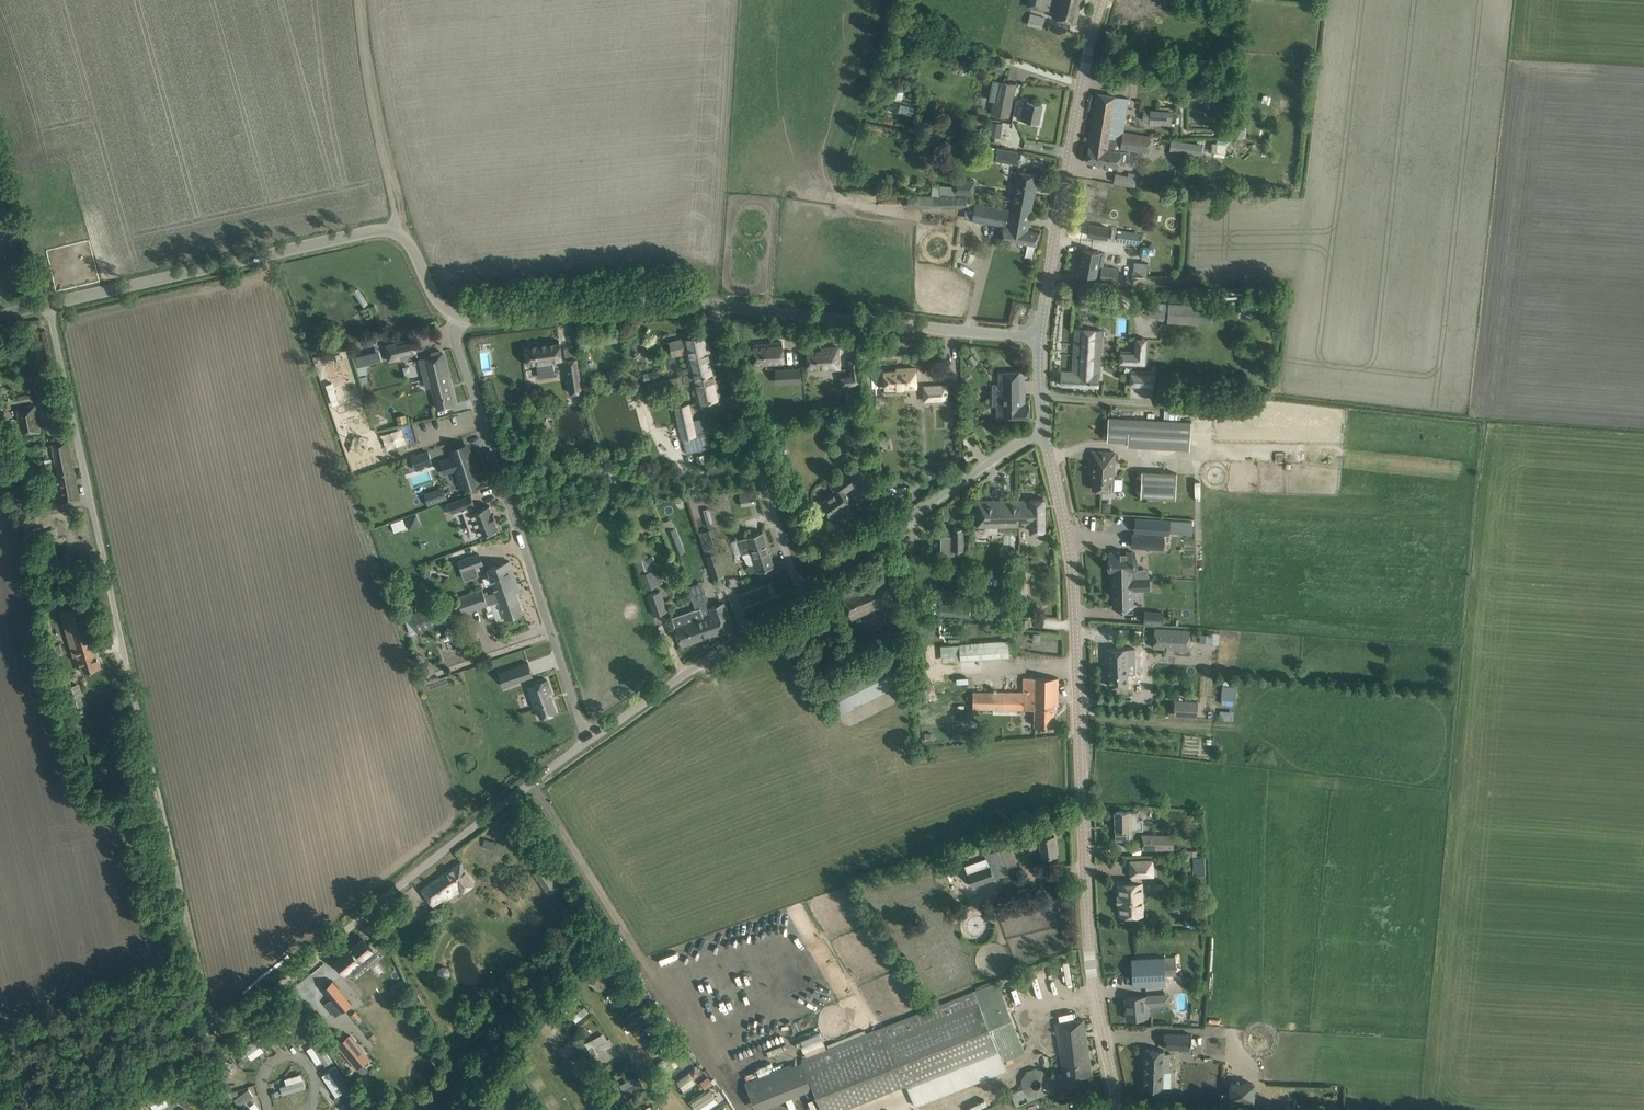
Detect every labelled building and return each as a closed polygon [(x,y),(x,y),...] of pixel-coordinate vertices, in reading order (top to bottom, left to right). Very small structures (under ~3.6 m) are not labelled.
[(1027,5),(1048,11),(1051,0),(1028,0),(1027,5)] [(1052,17),(1076,23),(1082,0),(1056,0),(1052,17)] [(1045,18),(1030,14),(1027,25),(1042,29),(1045,18)] [(1009,116),(1015,84),(993,79),(989,99),(994,100),(992,113),(1009,116)] [(896,86),(894,97),(903,99),(904,88),(896,86)] [(1123,131),(1128,97),(1108,94),(1097,93),(1089,145),(1106,148),(1108,136),(1122,139),(1123,131)] [(1017,118),(1028,120),(1038,122),(1042,104),(1027,101),(1025,108),(1019,107),(1017,118)] [(901,102),(898,111),(912,116),(915,107),(901,102)] [(1171,111),(1149,109),(1149,124),(1169,126),(1171,111)] [(980,138),(985,121),(970,117),(968,127),(971,128),(969,135),(980,138)] [(1000,138),(1003,123),(991,121),(988,136),(1000,138)] [(1151,135),(1123,131),(1122,139),(1108,136),(1106,148),(1089,145),(1086,161),(1119,166),(1121,150),(1120,150),(1120,147),(1149,152),(1151,135)] [(1182,141),(1180,152),(1201,155),(1201,154),(1202,151),(1225,154),(1227,139),(1218,138),(1202,143),(1201,143),(1201,144),(1186,142),(1182,141)] [(996,147),(994,160),(1019,164),(1021,152),(996,147)] [(972,219),(1003,225),(1001,238),(1025,243),(1036,245),(1038,231),(1028,229),(1031,213),(1038,174),(1017,170),(1010,209),(975,203),(972,219)] [(1134,184),(1136,174),(1127,172),(1126,182),(1134,184)] [(955,196),(955,194),(974,196),(975,181),(956,179),(956,186),(940,185),(939,194),(955,196)] [(922,207),(943,207),(966,207),(966,196),(922,196),(922,207)] [(1090,224),(1088,236),(1107,238),(1109,227),(1090,224)] [(1117,240),(1117,241),(1139,244),(1139,242),(1140,233),(1118,231),(1117,240)] [(1099,279),(1117,282),(1119,268),(1103,266),(1105,253),(1100,252),(1083,249),(1080,272),(1099,276),(1099,279)] [(1258,311),(1258,297),(1241,297),(1241,311),(1258,311)] [(1169,303),(1167,321),(1197,323),(1197,320),(1211,321),(1212,306),(1169,303)] [(1100,363),(1102,329),(1075,327),(1073,362),(1100,363)] [(692,373),(713,368),(705,334),(684,339),(692,373)] [(413,338),(396,343),(399,356),(416,351),(413,338)] [(1118,363),(1145,364),(1147,338),(1135,338),(1134,352),(1119,351),(1118,363)] [(560,340),(525,345),(528,365),(537,363),(538,376),(555,374),(553,361),(562,359),(560,340)] [(770,343),(754,344),(755,364),(784,362),(782,341),(770,342),(770,343)] [(831,368),(840,367),(838,346),(821,347),(821,348),(807,349),(808,368),(831,367),(831,368)] [(365,363),(382,359),(379,348),(353,355),(358,375),(368,372),(365,363)] [(423,357),(419,358),(421,368),(425,367),(427,376),(423,377),(426,388),(430,387),(433,386),(438,408),(445,406),(456,403),(443,352),(442,353),(441,353),(440,350),(429,352),(430,355),(423,357)] [(978,362),(972,354),(966,358),(972,366),(978,362)] [(577,357),(566,359),(571,393),(582,391),(577,357)] [(1099,386),(1100,363),(1073,362),(1072,371),(1061,370),(1060,384),(1099,386)] [(852,384),(862,383),(859,367),(850,369),(852,384)] [(884,370),(871,371),(872,390),(885,389),(886,394),(905,393),(905,387),(917,386),(916,367),(896,368),(897,370),(884,370)] [(699,402),(708,400),(719,397),(713,368),(692,373),(683,375),(685,385),(694,383),(699,402)] [(802,381),(801,368),(782,369),(783,382),(802,381)] [(999,406),(997,406),(997,419),(1030,419),(1029,402),(1025,403),(1024,370),(999,371),(999,406)] [(1128,385),(1154,386),(1156,371),(1129,370),(1128,385)] [(1200,377),(1173,376),(1173,387),(1199,388),(1200,377)] [(669,379),(658,381),(660,389),(671,386),(669,379)] [(369,381),(362,383),(366,394),(372,392),(369,381)] [(332,382),(326,384),(333,405),(339,403),(332,382)] [(924,401),(947,399),(946,384),(924,385),(924,401)] [(22,435),(30,433),(40,431),(35,404),(17,408),(22,435)] [(707,431),(694,434),(688,404),(676,407),(683,437),(686,453),(711,447),(707,431)] [(406,415),(397,417),(399,425),(408,422),(406,415)] [(840,417),(839,422),(838,421),(834,432),(845,437),(849,426),(846,425),(848,421),(840,417)] [(1191,422),(1139,419),(1108,417),(1107,440),(1128,442),(1127,446),(1129,446),(1190,449),(1191,422)] [(399,439),(404,452),(426,444),(423,436),(415,439),(413,434),(399,439)] [(61,502),(69,501),(80,499),(68,440),(52,444),(59,480),(56,481),(61,502)] [(464,445),(453,449),(455,455),(440,460),(444,472),(456,468),(461,485),(480,479),(472,455),(467,456),(464,445)] [(427,451),(412,456),(415,467),(432,461),(429,452),(428,451),(427,451)] [(1092,451),(1091,471),(1093,471),(1092,489),(1113,490),(1121,490),(1122,477),(1113,477),(1115,452),(1092,451)] [(853,503),(845,491),(863,479),(855,467),(829,484),(834,491),(827,496),(828,498),(821,503),(830,516),(845,506),(846,508),(853,503)] [(1158,499),(1159,472),(1141,471),(1140,498),(1158,499)] [(423,493),(427,505),(447,499),(442,486),(423,493)] [(741,505),(756,502),(754,491),(739,494),(741,505)] [(492,513),(489,504),(475,509),(473,504),(474,503),(471,494),(448,502),(452,515),(464,510),(468,522),(474,520),(479,535),(489,531),(490,534),(497,531),(496,529),(498,528),(495,520),(496,519),(493,512),(492,513)] [(977,500),(977,511),(977,526),(1019,526),(1019,499),(977,500)] [(1019,499),(1019,526),(1030,526),(1030,530),(1044,530),(1044,499),(1030,499),(1019,499)] [(416,513),(405,517),(409,528),(420,524),(416,513)] [(1146,519),(1145,533),(1169,535),(1170,520),(1146,519)] [(685,550),(676,526),(666,530),(676,554),(685,550)] [(952,536),(941,536),(941,555),(953,554),(953,549),(963,549),(963,538),(963,527),(952,527),(952,536)] [(717,553),(713,538),(710,530),(699,533),(707,556),(717,553)] [(742,553),(751,550),(767,544),(762,531),(737,539),(742,553)] [(29,556),(32,574),(36,573),(33,556),(32,551),(36,550),(32,532),(23,534),(29,556)] [(1132,534),(1131,546),(1163,548),(1164,536),(1132,534)] [(1182,537),(1182,549),(1194,548),(1193,537),(1182,537)] [(767,544),(751,550),(742,553),(743,557),(745,558),(746,562),(750,565),(755,563),(760,576),(770,575),(767,567),(774,565),(767,544)] [(1112,570),(1113,573),(1135,572),(1135,563),(1135,560),(1134,552),(1126,552),(1126,551),(1120,551),(1120,552),(1110,552),(1110,561),(1110,564),(1110,570),(1112,570)] [(707,558),(713,577),(724,574),(717,553),(707,556),(707,558)] [(478,554),(459,562),(462,572),(482,564),(478,554)] [(647,589),(648,589),(663,583),(658,567),(652,569),(647,555),(636,559),(647,589)] [(496,590),(517,583),(510,560),(488,568),(496,590)] [(400,578),(397,568),(386,572),(389,582),(400,578)] [(1135,572),(1113,573),(1113,592),(1112,593),(1113,606),(1122,606),(1124,606),(1127,606),(1127,589),(1149,589),(1149,577),(1135,578),(1135,572)] [(894,600),(884,579),(841,594),(851,618),(894,600)] [(457,596),(460,603),(454,605),(457,614),(463,612),(463,613),(465,613),(490,604),(496,621),(513,615),(523,612),(516,591),(520,590),(517,583),(496,590),(496,591),(488,593),(485,594),(484,592),(482,588),(457,596)] [(668,610),(661,589),(646,594),(653,615),(668,610)] [(732,627),(729,617),(724,602),(710,607),(705,591),(691,595),(696,608),(696,609),(700,608),(704,619),(701,620),(707,636),(732,627)] [(83,672),(91,669),(101,666),(96,650),(99,649),(86,602),(60,610),(74,656),(78,655),(83,672)] [(940,603),(938,614),(960,616),(961,605),(940,603)] [(410,614),(404,617),(411,634),(417,632),(438,624),(431,606),(410,614)] [(882,606),(869,611),(872,619),(885,614),(882,606)] [(964,608),(964,620),(986,619),(986,607),(964,608)] [(672,617),(681,645),(707,636),(701,620),(704,619),(700,608),(696,609),(696,608),(672,617)] [(1162,623),(1163,612),(1144,610),(1144,622),(1162,623)] [(1190,630),(1155,627),(1153,647),(1188,650),(1190,630)] [(1200,634),(1199,643),(1211,644),(1212,635),(1200,634)] [(940,659),(1008,656),(1007,640),(939,642),(940,659)] [(1137,647),(1108,648),(1108,658),(1109,658),(1110,685),(1130,685),(1129,658),(1137,658),(1137,647)] [(883,655),(824,685),(835,706),(839,715),(855,707),(854,704),(861,700),(862,703),(890,689),(889,686),(896,682),(891,671),(898,667),(892,655),(884,658),(883,655)] [(528,662),(508,669),(513,683),(533,676),(528,662)] [(1035,709),(1034,725),(1054,725),(1055,704),(1058,705),(1058,677),(1023,676),(1023,692),(973,691),(973,708),(1035,709)] [(62,687),(69,709),(83,705),(77,685),(72,686),(70,679),(62,681),(64,687),(62,687)] [(552,693),(547,679),(531,684),(528,685),(530,691),(529,691),(535,707),(537,706),(537,708),(541,717),(556,711),(556,710),(551,697),(550,693),(552,693)] [(1174,710),(1174,714),(1196,716),(1197,701),(1175,700),(1174,708),(1174,710)] [(1232,718),(1232,710),(1220,710),(1220,718),(1232,718)] [(1115,826),(1115,839),(1133,839),(1133,829),(1143,829),(1143,818),(1138,818),(1138,810),(1137,810),(1137,811),(1129,811),(1129,810),(1115,811),(1115,810),(1115,820),(1114,820),(1114,826),(1115,826)] [(1038,832),(1028,834),(1030,845),(1040,843),(1041,855),(1057,853),(1055,835),(1039,837),(1038,832)] [(1141,848),(1167,849),(1168,834),(1159,834),(1141,834),(1141,848)] [(1010,845),(992,851),(1000,876),(1019,869),(1010,845)] [(1118,903),(1119,903),(1120,915),(1142,914),(1141,882),(1140,875),(1153,874),(1152,859),(1130,860),(1131,875),(1133,875),(1133,882),(1119,883),(1119,894),(1117,895),(1118,903)] [(474,882),(466,871),(460,862),(422,888),(433,904),(445,896),(447,898),(460,889),(462,891),(474,882)] [(988,864),(967,872),(972,886),(993,878),(988,864)] [(555,881),(544,866),(534,873),(545,888),(555,881)] [(364,963),(376,953),(364,937),(338,959),(347,970),(361,959),(364,963)] [(1133,985),(1144,985),(1166,984),(1165,975),(1176,974),(1175,956),(1164,956),(1131,958),(1133,985)] [(599,962),(585,978),(592,985),(606,969),(599,962)] [(352,1003),(333,980),(323,988),(332,998),(326,1003),(336,1016),(352,1003)] [(610,1001),(615,998),(618,1002),(630,995),(622,983),(605,993),(610,1001)] [(905,1082),(914,1104),(1006,1067),(1003,1060),(1018,1054),(1003,1014),(1007,1013),(1005,1008),(1003,1009),(997,993),(982,999),(978,988),(826,1047),(805,1055),(801,1057),(822,1109),(831,1109),(905,1082)] [(682,1022),(688,1018),(671,992),(665,996),(682,1022)] [(1127,1018),(1138,1017),(1149,1016),(1149,1007),(1158,1006),(1157,994),(1137,996),(1126,997),(1127,1018)] [(571,1015),(576,1021),(589,1011),(584,1005),(571,1015)] [(623,1016),(629,1025),(641,1019),(635,1009),(623,1016)] [(1055,1023),(1062,1079),(1091,1075),(1084,1019),(1055,1023)] [(595,1053),(610,1046),(603,1032),(584,1041),(587,1048),(592,1045),(595,1053)] [(1164,1033),(1163,1047),(1190,1048),(1191,1033),(1190,1033),(1190,1034),(1164,1033)] [(357,1068),(369,1058),(350,1035),(338,1045),(357,1068)] [(815,1046),(804,1051),(805,1055),(826,1047),(824,1043),(815,1047),(815,1046)] [(1142,1086),(1142,1087),(1163,1088),(1163,1086),(1170,1086),(1171,1070),(1170,1070),(1170,1052),(1164,1052),(1164,1049),(1144,1048),(1142,1086)] [(1254,1083),(1232,1082),(1231,1097),(1253,1098),(1254,1083)] [(703,1104),(706,1109),(719,1101),(711,1088),(689,1101),(694,1109),(703,1104)]
